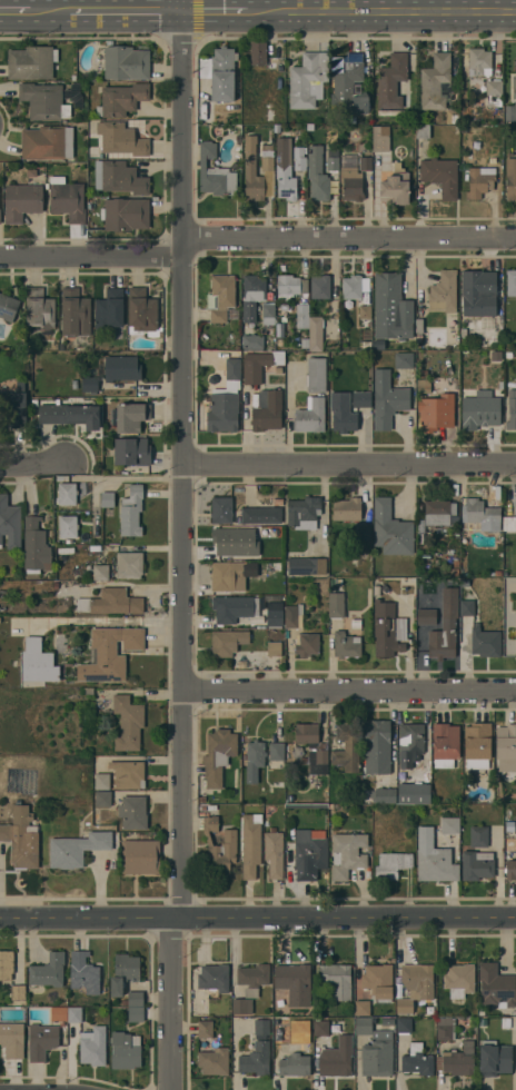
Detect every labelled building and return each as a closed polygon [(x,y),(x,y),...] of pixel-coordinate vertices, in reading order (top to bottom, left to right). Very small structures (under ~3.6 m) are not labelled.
[(251,41),(257,41),(266,41),(266,66),(250,66),(251,41)] [(211,101),(211,78),(199,78),(200,58),(211,59),(211,56),(215,56),(215,48),(221,48),(221,46),(227,46),(227,48),(235,49),(235,52),(239,52),(238,60),(234,60),(234,101),(211,101)] [(58,49),(58,61),(52,61),(53,78),(8,79),(8,50),(26,49),(26,47),(52,47),(52,49),(58,49)] [(105,79),(105,47),(133,47),(133,50),(149,50),(149,79),(105,79)] [(469,48),(484,48),(484,51),(492,51),(492,76),(469,76),(469,48)] [(290,67),(302,67),(302,52),(328,52),(328,81),(322,81),(322,99),(315,99),(315,109),(289,108),(290,67)] [(335,72),(331,72),(331,57),(347,57),(347,52),(363,52),(363,62),(364,62),(364,81),(354,81),(354,93),(361,93),(366,91),(368,97),(368,110),(365,113),(331,115),(330,93),(334,93),(335,72)] [(378,67),(390,67),(390,52),(407,52),(407,81),(409,81),(409,107),(403,107),(403,110),(405,110),(405,116),(378,116),(378,108),(378,67)] [(420,68),(434,68),(434,52),(450,52),(450,82),(453,82),(453,97),(445,97),(445,109),(420,109),(420,68)] [(486,81),(503,80),(503,95),(486,95),(486,81)] [(62,85),(62,105),(70,105),(70,118),(62,118),(62,119),(30,119),(30,100),(19,100),(19,83),(34,83),(34,85),(62,85)] [(72,109),(72,103),(70,100),(63,100),(63,90),(70,90),(70,83),(79,83),(80,93),(82,97),(82,109),(72,109)] [(132,87),(132,83),(149,83),(149,100),(136,100),(136,111),(126,111),(126,118),(102,118),(102,116),(97,116),(97,106),(102,106),(102,87),(132,87)] [(515,102),(515,122),(506,121),(506,106),(515,106),(515,102)] [(125,122),(125,128),(135,128),(135,139),(149,139),(149,156),(132,156),(132,152),(102,152),(102,133),(97,133),(97,121),(125,122)] [(429,125),(429,138),(417,138),(417,125),(429,125)] [(22,129),(40,129),(40,126),(66,126),(66,127),(73,127),(72,157),(64,157),(64,159),(23,159),(23,157),(22,157),(22,129)] [(374,127),(380,127),(380,136),(388,136),(389,151),(374,151),(374,127)] [(277,138),(289,138),(289,165),(291,165),(291,178),(297,178),(296,200),(286,200),(286,198),(278,198),(278,179),(276,179),(277,138)] [(217,158),(206,158),(200,158),(200,141),(204,141),(204,143),(216,142),(217,158)] [(261,145),(272,145),(272,150),(274,150),(274,170),(261,170),(261,145)] [(245,153),(246,153),(246,146),(255,146),(255,153),(256,153),(256,177),(264,176),(264,200),(245,200),(245,153)] [(308,146),(322,146),(322,152),(321,152),(321,175),(327,175),(327,178),(330,178),(329,198),(329,200),(328,201),(326,201),(324,201),(321,200),(311,200),(311,197),(310,197),(310,179),(308,179),(308,146)] [(340,148),(356,148),(356,167),(357,167),(357,172),(361,172),(361,188),(364,188),(364,195),(365,199),(360,201),(357,201),(355,200),(351,200),(351,197),(344,198),(343,184),(340,184),(340,148)] [(326,158),(327,158),(327,149),(338,149),(339,170),(326,170),(326,158)] [(371,170),(359,170),(359,157),(363,157),(363,151),(370,151),(370,157),(371,157),(371,170)] [(457,200),(441,200),(441,182),(430,182),(430,181),(420,181),(420,160),(430,160),(430,156),(437,156),(437,160),(457,160),(457,200)] [(306,170),(294,170),(294,157),(306,157),(306,170)] [(206,168),(214,168),(214,167),(218,167),(218,168),(229,168),(229,172),(237,172),(237,195),(212,195),(212,191),(200,191),(200,168),(200,158),(206,158),(206,168)] [(506,158),(515,158),(515,199),(507,199),(507,177),(506,176),(506,158)] [(101,190),(101,189),(95,189),(95,160),(126,160),(126,167),(136,167),(136,177),(149,177),(149,195),(132,195),(132,191),(101,190)] [(469,175),(469,168),(495,168),(495,174),(496,174),(496,181),(494,181),(494,189),(487,189),(487,192),(480,192),(480,199),(467,199),(467,198),(466,198),(466,191),(469,191),(469,175)] [(408,204),(404,204),(404,205),(397,205),(397,204),(386,204),(386,200),(379,200),(379,180),(386,180),(387,176),(393,176),(393,172),(408,172),(408,204)] [(83,209),(86,209),(86,224),(69,224),(69,212),(60,212),(60,214),(53,214),(53,212),(49,212),(49,176),(64,176),(64,184),(83,184),(83,209)] [(42,185),(42,212),(23,212),(23,224),(4,224),(4,208),(6,208),(6,185),(42,185)] [(105,220),(100,220),(100,208),(105,208),(105,199),(113,199),(113,197),(123,197),(123,198),(149,198),(149,228),(131,228),(131,230),(105,230),(105,220)] [(457,269),(457,274),(456,274),(456,313),(445,313),(445,308),(428,308),(428,301),(427,301),(427,294),(430,294),(429,285),(436,285),(436,281),(440,281),(440,269),(457,269)] [(506,269),(515,269),(515,295),(507,296),(507,274),(506,274),(506,269)] [(463,316),(463,296),(462,296),(462,270),(483,270),(483,271),(495,271),(496,315),(463,316)] [(375,272),(400,272),(400,300),(413,300),(413,337),(375,337),(375,272)] [(235,307),(226,307),(227,323),(222,323),(222,326),(217,326),(217,321),(210,323),(210,309),(218,308),(218,307),(217,295),(216,295),(216,308),(208,308),(208,294),(211,294),(211,275),(215,275),(228,275),(235,275),(235,307)] [(266,299),(266,300),(256,300),(256,323),(242,323),(242,300),(244,300),(244,275),(258,275),(258,278),(275,277),(275,299),(272,299),(272,304),(275,304),(275,324),(262,324),(262,304),(267,304),(267,299),(266,299)] [(292,275),(292,277),(300,277),(300,279),(308,279),(308,293),(300,293),(300,294),(294,294),(294,296),(290,296),(290,300),(278,300),(278,294),(278,275),(292,275)] [(330,298),(311,298),(311,278),(319,278),(319,276),(322,276),(325,275),(328,275),(330,276),(330,298)] [(361,298),(343,298),(341,278),(350,278),(350,275),(353,275),(356,275),(359,275),(361,276),(361,298)] [(27,326),(27,287),(43,287),(43,298),(56,298),(54,328),(51,328),(51,335),(41,335),(41,328),(41,326),(39,326),(40,327),(37,330),(30,330),(30,326),(27,326)] [(90,335),(89,335),(89,336),(76,336),(76,335),(75,335),(75,337),(66,337),(66,335),(62,335),(62,287),(79,287),(79,298),(90,298),(90,335)] [(158,328),(156,328),(156,330),(145,330),(133,330),(133,326),(129,326),(129,287),(146,287),(146,298),(157,298),(158,328)] [(123,288),(123,304),(123,326),(109,326),(109,329),(95,329),(95,299),(107,299),(107,288),(123,288)] [(12,321),(0,317),(0,293),(20,300),(19,303),(21,304),(20,307),(18,306),(12,321)] [(297,328),(297,304),(309,304),(309,317),(310,317),(310,328),(297,328)] [(359,318),(359,306),(371,305),(371,318),(364,318),(364,321),(360,321),(360,318),(359,318)] [(310,338),(310,328),(310,317),(322,316),(322,350),(310,350),(310,338)] [(264,348),(262,348),(262,349),(244,350),(244,348),(242,335),(251,335),(251,334),(255,334),(255,335),(264,335),(264,348)] [(309,350),(309,347),(301,347),(301,338),(310,338),(310,350),(309,350)] [(384,339),(384,349),(374,349),(374,339),(384,339)] [(244,354),(272,354),(272,351),(285,351),(285,365),(274,365),(265,365),(265,385),(244,385),(244,354)] [(502,360),(490,360),(490,351),(502,351),(502,360)] [(413,353),(414,367),(395,368),(395,353),(413,353)] [(137,356),(137,364),(141,364),(141,379),(112,379),(112,382),(106,382),(106,356),(137,356)] [(226,388),(226,358),(240,358),(240,389),(237,389),(237,393),(239,393),(239,412),(238,412),(238,430),(236,430),(235,432),(231,432),(229,430),(207,430),(207,412),(211,412),(211,393),(212,393),(212,388),(226,388)] [(326,392),(308,392),(308,358),(326,358),(326,392)] [(409,388),(409,409),(395,409),(395,414),(390,414),(390,430),(374,430),(374,368),(390,368),(390,388),(409,388)] [(98,377),(98,392),(97,392),(97,394),(90,394),(90,390),(81,390),(81,377),(98,377)] [(365,378),(371,378),(371,389),(358,389),(358,382),(365,382),(365,378)] [(430,393),(417,393),(417,379),(430,379),(430,393)] [(259,407),(259,390),(281,389),(282,412),(281,412),(281,428),(265,428),(265,430),(260,430),(258,432),(254,432),(254,430),(252,430),(252,408),(259,407)] [(476,389),(492,389),(492,397),(500,397),(500,425),(487,426),(482,427),(482,425),(477,425),(477,429),(463,430),(462,397),(474,397),(474,396),(476,396),(476,389)] [(508,389),(515,389),(515,429),(515,430),(512,430),(512,429),(506,429),(506,422),(509,422),(509,405),(508,405),(508,389)] [(11,419),(0,419),(0,392),(26,393),(26,423),(20,428),(11,428),(11,419)] [(371,407),(354,407),(354,403),(353,403),(353,397),(354,397),(353,393),(370,392),(371,407)] [(454,426),(437,426),(437,430),(433,430),(433,433),(424,433),(424,430),(419,430),(419,412),(418,412),(418,398),(440,398),(440,394),(454,393),(454,426)] [(325,435),(296,435),(296,409),(307,409),(307,396),(325,396),(325,435)] [(68,404),(68,406),(99,406),(99,418),(100,418),(100,430),(86,430),(86,423),(38,424),(38,407),(40,404),(68,404)] [(117,404),(150,404),(150,419),(140,419),(140,433),(117,433),(117,404)] [(357,413),(357,425),(357,427),(354,427),(354,430),(346,430),(346,433),(340,433),(340,430),(334,430),(334,413),(357,413)] [(147,437),(147,445),(150,445),(150,465),(133,465),(133,464),(116,465),(115,438),(147,437)] [(76,505),(59,505),(59,483),(76,483),(76,505)] [(143,498),(141,498),(141,512),(138,512),(139,526),(142,526),(142,535),(121,535),(121,517),(119,517),(119,514),(120,514),(120,506),(122,506),(122,498),(130,498),(129,484),(142,484),(143,498)] [(115,492),(115,507),(101,507),(101,492),(115,492)] [(2,548),(0,548),(0,494),(8,494),(8,506),(21,506),(21,549),(7,549),(7,535),(2,535),(2,548)] [(391,496),(391,519),(398,519),(398,522),(414,522),(414,554),(383,554),(383,546),(374,546),(374,496),(391,496)] [(232,523),(211,523),(211,516),(210,516),(210,513),(212,513),(211,497),(231,497),(232,523)] [(305,501),(305,497),(317,497),(317,499),(321,499),(321,515),(317,515),(317,529),(295,529),(295,526),(287,525),(287,501),(305,501)] [(360,519),(333,521),(333,501),(349,501),(349,497),(360,497),(360,519)] [(500,507),(500,522),(496,522),(496,528),(489,528),(489,522),(466,522),(466,497),(478,497),(478,501),(484,501),(484,504),(489,504),(489,507),(500,507)] [(435,501),(435,498),(439,498),(439,501),(449,501),(449,503),(456,503),(456,515),(449,515),(449,525),(425,525),(425,501),(435,501)] [(505,503),(515,504),(515,531),(505,531),(505,503)] [(281,507),(281,523),(241,523),(241,507),(281,507)] [(77,537),(60,537),(59,516),(77,515),(77,537)] [(26,568),(26,516),(42,516),(42,521),(38,521),(38,529),(46,531),(44,544),(47,544),(48,547),(50,547),(51,571),(42,571),(42,568),(40,568),(40,574),(27,574),(27,568),(26,568)] [(371,539),(373,539),(371,546),(367,546),(367,539),(359,539),(359,525),(371,526),(371,539)] [(255,528),(255,541),(259,541),(259,555),(216,555),(216,543),(212,543),(212,528),(255,528)] [(142,552),(142,574),(141,574),(141,578),(131,578),(117,578),(117,553),(142,552)] [(326,558),(326,575),(288,574),(288,557),(326,558)] [(246,563),(246,591),(211,591),(211,578),(212,578),(211,563),(231,563),(246,563)] [(109,579),(93,579),(93,565),(108,565),(109,579)] [(330,576),(343,576),(343,593),(344,593),(344,617),(330,617),(330,576)] [(126,587),(126,597),(143,597),(143,613),(90,613),(90,612),(78,612),(77,598),(101,598),(101,587),(126,587)] [(428,657),(428,647),(416,647),(416,623),(417,623),(417,608),(436,610),(436,624),(437,624),(437,635),(441,635),(441,616),(444,616),(443,594),(455,594),(456,657),(443,657),(443,661),(437,661),(437,657),(428,657)] [(259,615),(254,615),(254,616),(236,616),(236,624),(222,624),(222,626),(218,626),(218,624),(216,624),(216,608),(212,608),(212,597),(254,596),(254,597),(259,597),(265,595),(281,595),(281,602),(266,602),(266,608),(265,608),(265,610),(259,607),(259,615)] [(375,656),(375,637),(374,637),(374,598),(381,598),(381,602),(395,602),(395,636),(397,636),(397,643),(406,643),(406,651),(394,651),(394,656),(375,656)] [(475,615),(460,615),(460,601),(475,601),(475,615)] [(282,626),(281,626),(281,627),(268,627),(268,626),(267,626),(267,602),(282,602),(282,626)] [(286,605),(297,605),(297,604),(302,604),(302,615),(302,627),(286,627),(286,605)] [(500,656),(479,656),(479,654),(472,654),(472,627),(480,627),(480,632),(500,631),(500,656)] [(145,628),(145,650),(123,650),(123,641),(117,641),(117,655),(125,655),(125,681),(77,681),(77,664),(89,664),(89,647),(91,647),(91,628),(145,628)] [(212,631),(249,631),(249,643),(237,644),(237,652),(232,652),(232,657),(212,657),(212,651),(210,651),(210,647),(212,647),(212,631)] [(348,656),(348,657),(344,657),(344,658),(338,658),(338,656),(335,656),(335,631),(344,631),(344,633),(346,633),(346,636),(360,636),(360,643),(361,643),(361,656),(358,656),(358,657),(354,657),(354,656),(348,656)] [(319,654),(310,654),(310,656),(300,656),(300,654),(296,654),(295,644),(296,644),(296,634),(299,634),(318,634),(319,654)] [(23,681),(22,651),(26,651),(26,636),(41,636),(41,653),(53,653),(53,666),(59,666),(60,681),(23,681)] [(281,655),(267,655),(267,642),(281,642),(281,655)] [(129,694),(129,704),(145,704),(143,727),(140,727),(140,751),(115,751),(115,737),(120,737),(120,713),(113,713),(113,694),(129,694)] [(390,774),(365,774),(365,721),(390,720),(390,774)] [(336,722),(359,722),(359,772),(345,772),(345,763),(330,763),(330,750),(339,750),(339,740),(336,740),(336,722)] [(296,743),(296,724),(310,724),(310,723),(319,723),(318,743),(316,743),(316,750),(328,750),(328,775),(308,775),(308,763),(307,763),(307,743),(296,743)] [(433,724),(449,723),(449,725),(458,725),(459,760),(454,760),(454,769),(434,769),(434,760),(433,760),(433,724)] [(492,723),(492,737),(490,737),(490,760),(488,760),(488,769),(466,769),(466,760),(464,760),(464,726),(472,726),(472,723),(492,723)] [(399,724),(424,724),(424,754),(413,754),(413,769),(399,769),(399,724)] [(507,724),(515,724),(515,771),(499,771),(499,759),(497,759),(496,726),(507,726),(507,724)] [(228,756),(228,765),(222,765),(222,789),(206,789),(206,777),(205,777),(205,765),(202,765),(202,755),(208,755),(207,733),(214,733),(214,732),(216,732),(216,729),(230,729),(230,733),(237,733),(237,756),(228,756)] [(242,766),(242,742),(254,742),(254,740),(258,740),(258,742),(265,742),(265,752),(267,752),(267,756),(265,756),(265,766),(242,766)] [(269,769),(269,743),(284,743),(285,769),(269,769)] [(294,746),(301,746),(304,753),(300,759),(292,759),(290,752),(294,746)] [(113,770),(113,769),(108,769),(108,761),(143,761),(145,781),(146,781),(146,787),(115,789),(115,770),(113,770)] [(109,790),(96,790),(96,773),(109,773),(109,790)] [(426,783),(426,784),(430,784),(430,803),(398,803),(398,783),(426,783)] [(375,789),(396,787),(396,803),(375,803),(375,802),(373,802),(373,799),(370,799),(370,791),(375,791),(375,789)] [(111,806),(96,806),(96,792),(111,791),(111,806)] [(146,796),(146,814),(147,814),(147,830),(122,830),(122,816),(118,816),(118,805),(122,805),(122,796),(146,796)] [(11,841),(0,841),(0,825),(12,825),(13,805),(29,805),(29,813),(33,813),(32,821),(29,821),(29,826),(27,826),(26,844),(39,844),(38,869),(27,869),(13,868),(13,863),(10,863),(11,841)] [(242,814),(262,814),(262,823),(260,823),(260,826),(261,826),(261,831),(260,831),(260,839),(261,839),(261,843),(260,843),(260,846),(261,846),(261,853),(260,853),(260,864),(256,864),(256,880),(242,880),(242,814)] [(237,853),(236,853),(236,863),(229,863),(230,873),(209,874),(208,845),(204,831),(204,816),(212,816),(218,816),(218,832),(211,832),(211,831),(208,831),(214,845),(221,845),(221,843),(225,843),(224,830),(236,830),(237,853)] [(459,818),(459,834),(441,834),(441,818),(459,818)] [(515,830),(506,831),(506,820),(515,820),(515,830)] [(269,879),(269,860),(265,859),(265,832),(269,832),(269,826),(276,826),(276,832),(282,832),(282,879),(269,879)] [(433,849),(450,849),(450,864),(459,864),(459,880),(418,881),(418,826),(433,826),(433,849)] [(488,846),(470,846),(470,826),(488,826),(488,846)] [(296,830),(311,830),(311,831),(325,830),(325,839),(328,839),(328,868),(311,868),(311,881),(296,881),(296,868),(295,868),(295,841),(296,841),(296,830)] [(50,839),(88,839),(88,831),(112,831),(112,833),(118,833),(118,849),(112,849),(112,850),(83,850),(83,868),(73,868),(73,869),(60,869),(60,868),(50,868),(50,839)] [(367,834),(367,846),(358,846),(358,854),(367,854),(367,868),(364,868),(364,869),(348,869),(348,881),(331,881),(331,864),(334,864),(334,852),(333,852),(333,834),(367,834)] [(159,840),(159,873),(121,873),(121,840),(159,840)] [(463,851),(476,851),(476,852),(493,853),(493,859),(494,859),(494,876),(478,876),(478,881),(462,881),(463,851)] [(413,853),(413,868),(405,868),(398,870),(398,880),(375,880),(375,865),(379,865),(379,853),(413,853)] [(506,861),(515,861),(515,880),(506,880),(506,861)] [(11,979),(0,979),(0,950),(13,950),(13,973),(11,973),(11,979)] [(64,951),(64,965),(63,965),(63,984),(62,984),(62,987),(53,987),(53,984),(29,984),(29,965),(44,965),(44,964),(49,964),(49,951),(64,951)] [(70,963),(71,963),(71,951),(90,951),(90,957),(86,957),(86,964),(92,964),(92,967),(100,967),(100,994),(86,994),(86,987),(79,987),(79,988),(70,988),(70,963)] [(128,953),(128,957),(140,957),(140,981),(131,981),(131,979),(127,979),(127,981),(126,981),(125,988),(122,988),(122,997),(110,995),(110,977),(115,977),(115,953),(128,953)] [(497,962),(497,974),(515,974),(515,1007),(506,1007),(506,1009),(498,1008),(498,1004),(480,1004),(480,980),(479,980),(479,965),(479,962),(497,962)] [(299,965),(299,964),(310,963),(310,1007),(288,1007),(288,998),(275,998),(275,965),(299,965)] [(413,998),(413,1013),(397,1013),(397,998),(410,998),(409,989),(406,989),(400,980),(401,968),(403,968),(403,963),(433,964),(433,999),(419,999),(419,998),(413,998)] [(474,992),(465,992),(465,999),(450,999),(450,988),(444,988),(444,973),(447,973),(447,965),(464,964),(474,963),(474,992)] [(218,965),(218,964),(228,964),(229,992),(218,992),(218,988),(216,988),(216,990),(209,990),(209,988),(198,988),(197,974),(201,974),(201,965),(218,965)] [(237,968),(255,968),(255,965),(258,965),(258,964),(269,964),(269,984),(258,984),(258,998),(245,998),(245,988),(248,988),(248,984),(237,984),(237,968)] [(350,964),(350,1000),(333,1000),(333,984),(327,984),(327,980),(319,980),(319,964),(350,964)] [(383,965),(383,964),(393,964),(393,1004),(373,1003),(371,1012),(369,1011),(369,1015),(356,1014),(356,1000),(369,1000),(369,995),(368,995),(368,988),(361,988),(361,973),(366,974),(366,964),(383,965)] [(26,984),(26,999),(11,1000),(11,984),(26,984)] [(128,991),(143,991),(143,1005),(128,1005),(128,1004),(122,1004),(122,998),(128,998),(128,991)] [(252,1013),(232,1013),(232,999),(252,999),(252,1013)] [(67,1008),(67,1020),(50,1020),(50,1008),(67,1008)] [(81,1008),(81,1022),(69,1022),(69,1008),(81,1008)] [(143,1008),(143,1021),(128,1022),(128,1008),(143,1008)] [(371,1018),(371,1034),(356,1034),(356,1018),(371,1018)] [(411,1032),(397,1032),(397,1018),(411,1018),(411,1032)] [(438,1018),(452,1018),(455,1018),(455,1040),(437,1040),(438,1018)] [(510,1018),(510,1028),(508,1028),(508,1029),(504,1029),(504,1028),(502,1028),(502,1018),(510,1018)] [(248,1048),(248,1033),(255,1033),(255,1019),(269,1019),(269,1034),(268,1034),(268,1040),(269,1040),(269,1076),(256,1076),(256,1072),(238,1072),(238,1056),(249,1056),(249,1051),(255,1051),(255,1048),(248,1048)] [(212,1020),(212,1038),(198,1038),(198,1020),(212,1020)] [(329,1020),(329,1036),(315,1036),(315,1020),(329,1020)] [(1,1043),(0,1043),(0,1023),(23,1023),(23,1047),(23,1058),(6,1059),(6,1046),(1,1046),(1,1043)] [(29,1023),(38,1023),(38,1025),(59,1025),(59,1047),(52,1047),(52,1049),(46,1049),(46,1062),(29,1062),(29,1023)] [(106,1066),(91,1066),(91,1063),(80,1062),(80,1032),(90,1032),(90,1024),(106,1025),(106,1066)] [(393,1030),(393,1074),(361,1076),(361,1046),(371,1046),(371,1039),(373,1039),(373,1030),(393,1030)] [(125,1031),(125,1033),(131,1033),(131,1036),(140,1036),(140,1044),(141,1044),(141,1067),(135,1067),(135,1068),(111,1068),(111,1053),(112,1053),(112,1044),(111,1044),(111,1031),(125,1031)] [(450,1049),(455,1049),(456,1051),(456,1052),(463,1051),(463,1040),(474,1040),(474,1076),(464,1076),(464,1074),(450,1074),(450,1071),(443,1071),(443,1070),(438,1070),(438,1056),(443,1056),(443,1051),(450,1051),(450,1049)] [(479,1043),(483,1043),(483,1040),(496,1040),(496,1046),(512,1046),(512,1073),(496,1073),(496,1077),(479,1077),(479,1043)] [(299,1041),(310,1041),(310,1051),(305,1051),(305,1056),(310,1056),(310,1074),(300,1074),(300,1076),(287,1076),(287,1074),(279,1074),(279,1059),(287,1059),(287,1056),(290,1056),(290,1053),(292,1053),(292,1052),(299,1052),(299,1051),(299,1041)] [(419,1073),(413,1073),(413,1071),(409,1071),(409,1072),(403,1072),(403,1071),(401,1071),(401,1056),(409,1056),(410,1042),(423,1042),(423,1056),(434,1056),(434,1074),(429,1074),(429,1076),(426,1076),(426,1074),(420,1074),(420,1071),(419,1071),(419,1073)] [(197,1051),(215,1051),(215,1047),(228,1047),(228,1076),(219,1076),(219,1074),(202,1073),(202,1067),(197,1067),(197,1051)] [(350,1049),(350,1070),(351,1070),(351,1074),(338,1074),(338,1071),(320,1072),(319,1057),(322,1050),(350,1049)]
